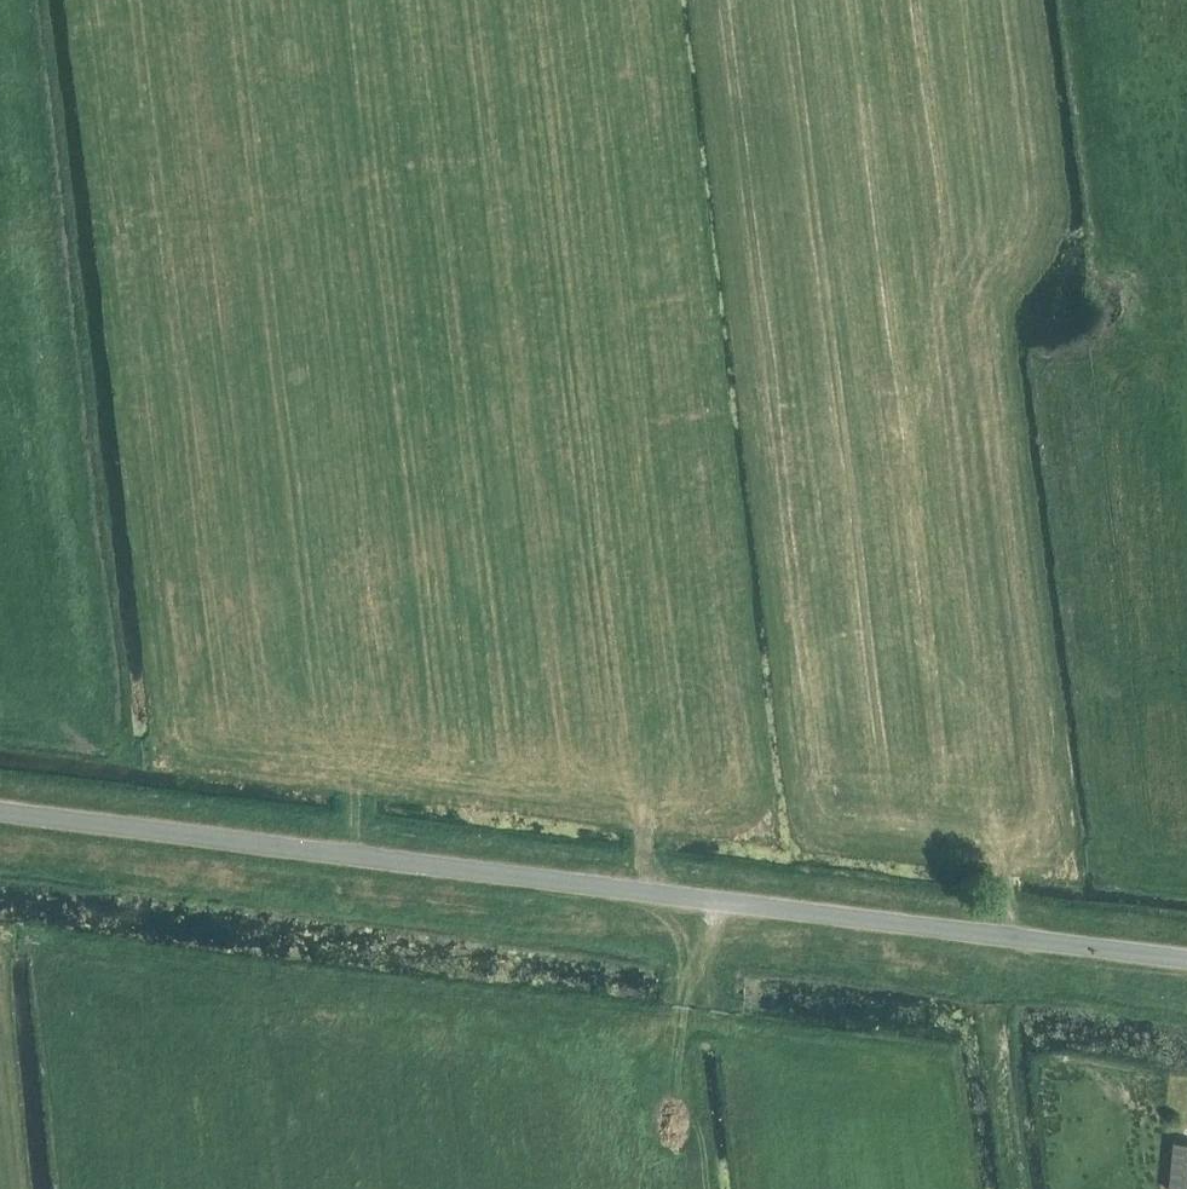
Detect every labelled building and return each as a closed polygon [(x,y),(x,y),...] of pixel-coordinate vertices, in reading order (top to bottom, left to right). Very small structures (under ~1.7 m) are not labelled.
[(1174,1140),(1169,1188),(1179,1188),(1186,1188),(1186,1141),(1174,1140)]
